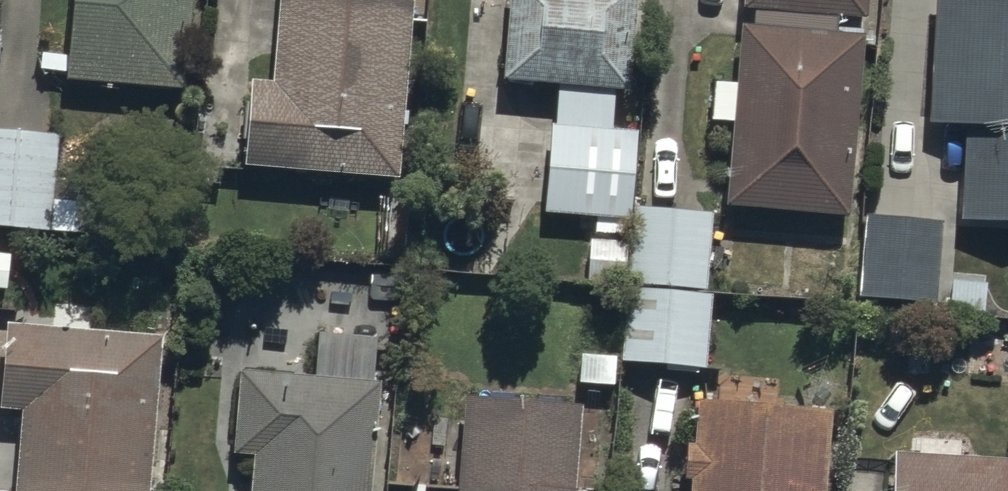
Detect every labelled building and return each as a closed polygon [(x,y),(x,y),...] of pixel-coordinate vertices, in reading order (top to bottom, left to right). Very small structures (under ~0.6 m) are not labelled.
[(187,99),(194,0),(74,0),(68,91),(187,99)] [(399,185),(412,0),(285,0),(278,90),(253,89),(247,175),(272,177),(399,185)] [(504,90),(559,94),(557,129),(553,129),(547,219),(632,224),(638,135),(613,133),(615,98),(631,99),(638,0),(510,0),(504,90)] [(853,223),(865,41),(838,39),(840,22),(865,24),(866,0),(750,0),(749,16),(756,16),(755,33),(742,32),(729,214),(853,223)] [(1007,231),(1007,0),(938,0),(929,131),(971,134),(967,230),(1007,231)] [(0,138),(0,233),(55,237),(62,142),(0,138)] [(707,294),(712,222),(638,217),(633,288),(707,294)] [(867,224),(861,304),(940,310),(946,229),(867,224)] [(8,258),(0,257),(0,296),(7,297),(8,258)] [(625,372),(707,376),(710,303),(629,299),(625,372)] [(154,343),(29,338),(9,337),(5,419),(26,420),(23,490),(147,490),(154,343)] [(372,387),(270,383),(254,382),(241,381),(238,464),(250,465),(249,490),(368,490),(372,387)] [(581,411),(467,406),(463,490),(577,490),(581,411)] [(834,420),(699,409),(691,490),(827,490),(834,420)] [(915,465),(896,464),(895,490),(1007,490),(1007,469),(915,465)]
